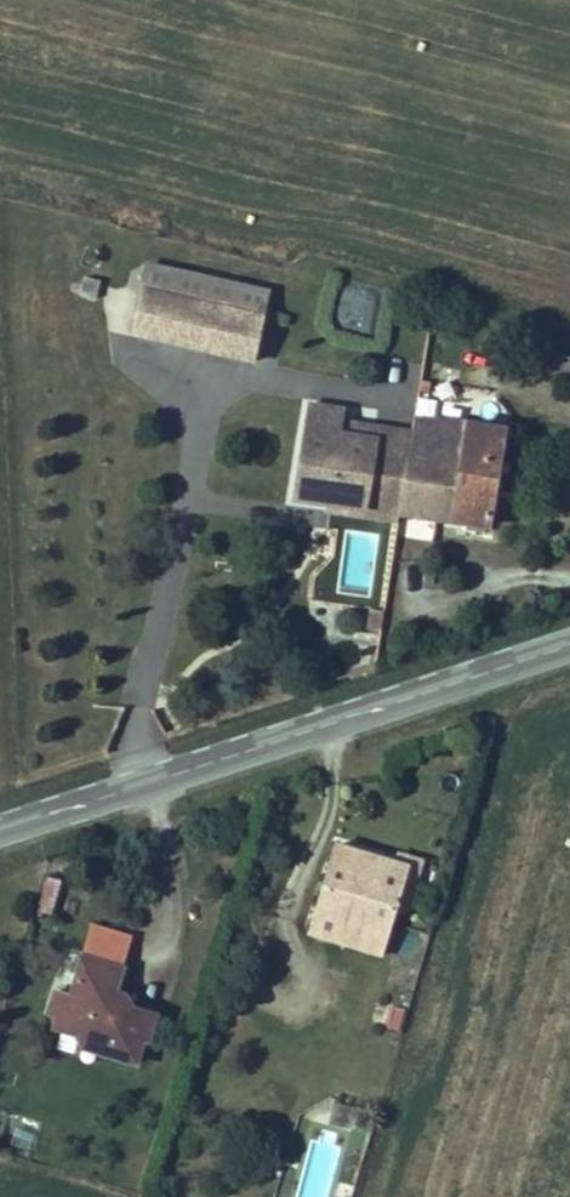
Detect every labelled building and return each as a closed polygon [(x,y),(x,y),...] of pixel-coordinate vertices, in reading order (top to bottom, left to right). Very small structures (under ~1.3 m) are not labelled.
[(138,333),(258,358),(268,309),(273,283),(154,258),(138,333)] [(268,309),(258,358),(359,382),(368,330),(268,309)] [(550,373),(562,376),(566,350),(555,347),(550,373)] [(345,439),(350,411),(312,403),(293,495),(485,532),(506,433),(460,425),(460,432),(455,459),(345,439)] [(381,417),(350,411),(345,439),(455,459),(460,432),(381,417)] [(424,856),(403,851),(400,859),(337,842),(312,930),(388,951),(403,896),(412,899),(424,856)] [(74,997),(58,991),(51,1015),(61,1018),(58,1029),(102,1042),(99,1052),(139,1064),(145,1041),(150,1042),(159,1016),(115,1003),(125,969),(86,957),(74,997)] [(403,1029),(406,1006),(376,1002),(373,1025),(403,1029)] [(322,1126),(356,1128),(358,1105),(323,1102),(322,1126)]
